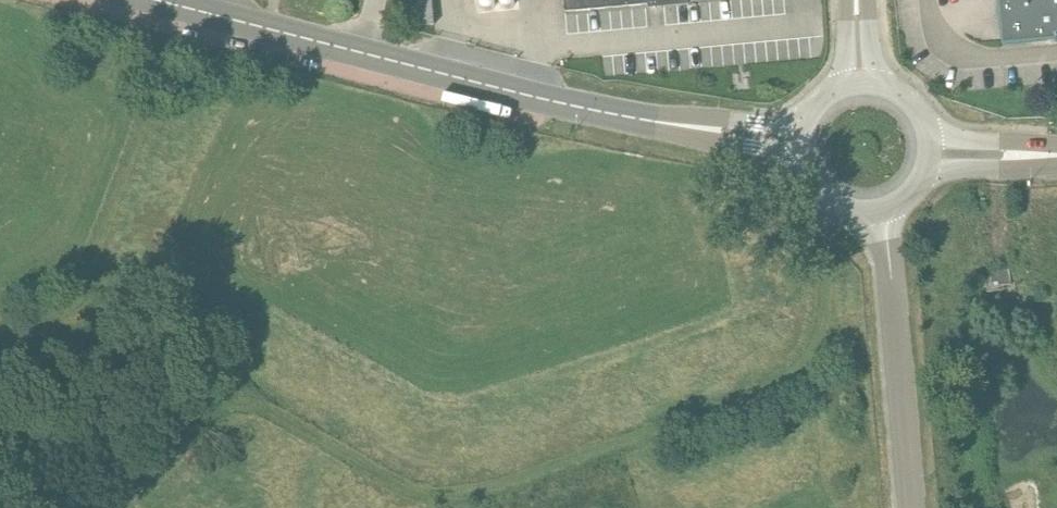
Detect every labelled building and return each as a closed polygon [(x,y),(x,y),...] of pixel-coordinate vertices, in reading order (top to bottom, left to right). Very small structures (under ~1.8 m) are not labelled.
[(416,25),(434,24),(432,0),(414,0),(416,25)] [(565,12),(648,4),(649,8),(661,7),(661,3),(678,2),(678,5),(688,4),(688,1),(696,0),(564,0),(565,12)] [(1056,40),(1056,43),(1054,43),(1056,45),(1056,0),(1009,0),(1012,33),(1050,30),(1050,38),(1053,38),(1055,40),(1056,40)]
